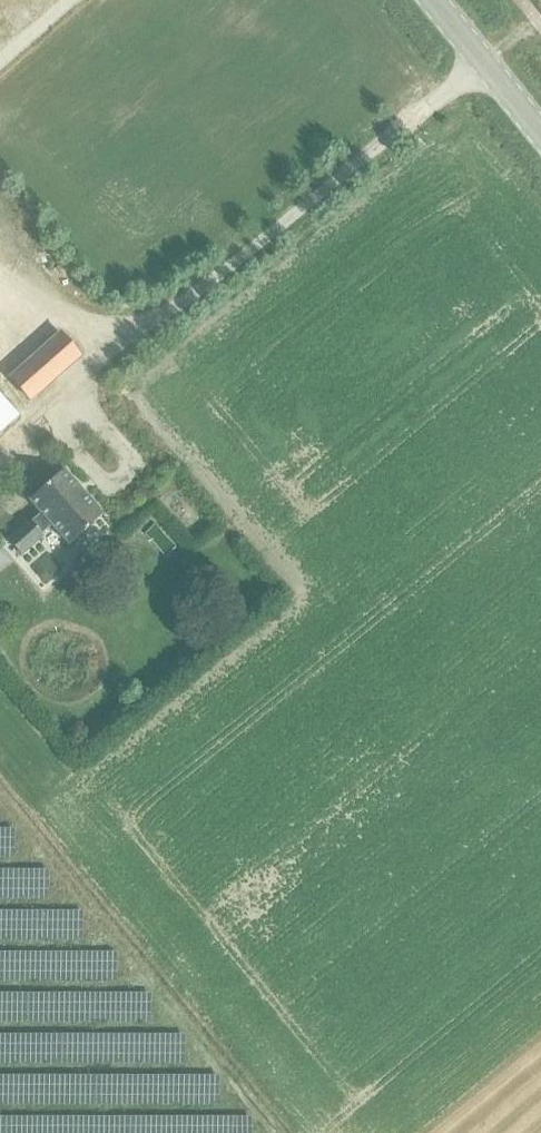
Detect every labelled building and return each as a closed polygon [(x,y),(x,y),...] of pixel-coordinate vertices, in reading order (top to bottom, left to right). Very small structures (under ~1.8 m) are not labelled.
[(9,377),(30,401),(80,357),(59,333),(9,377)] [(18,417),(0,396),(0,433),(18,417)] [(28,500),(69,545),(103,514),(63,469),(28,500)]
